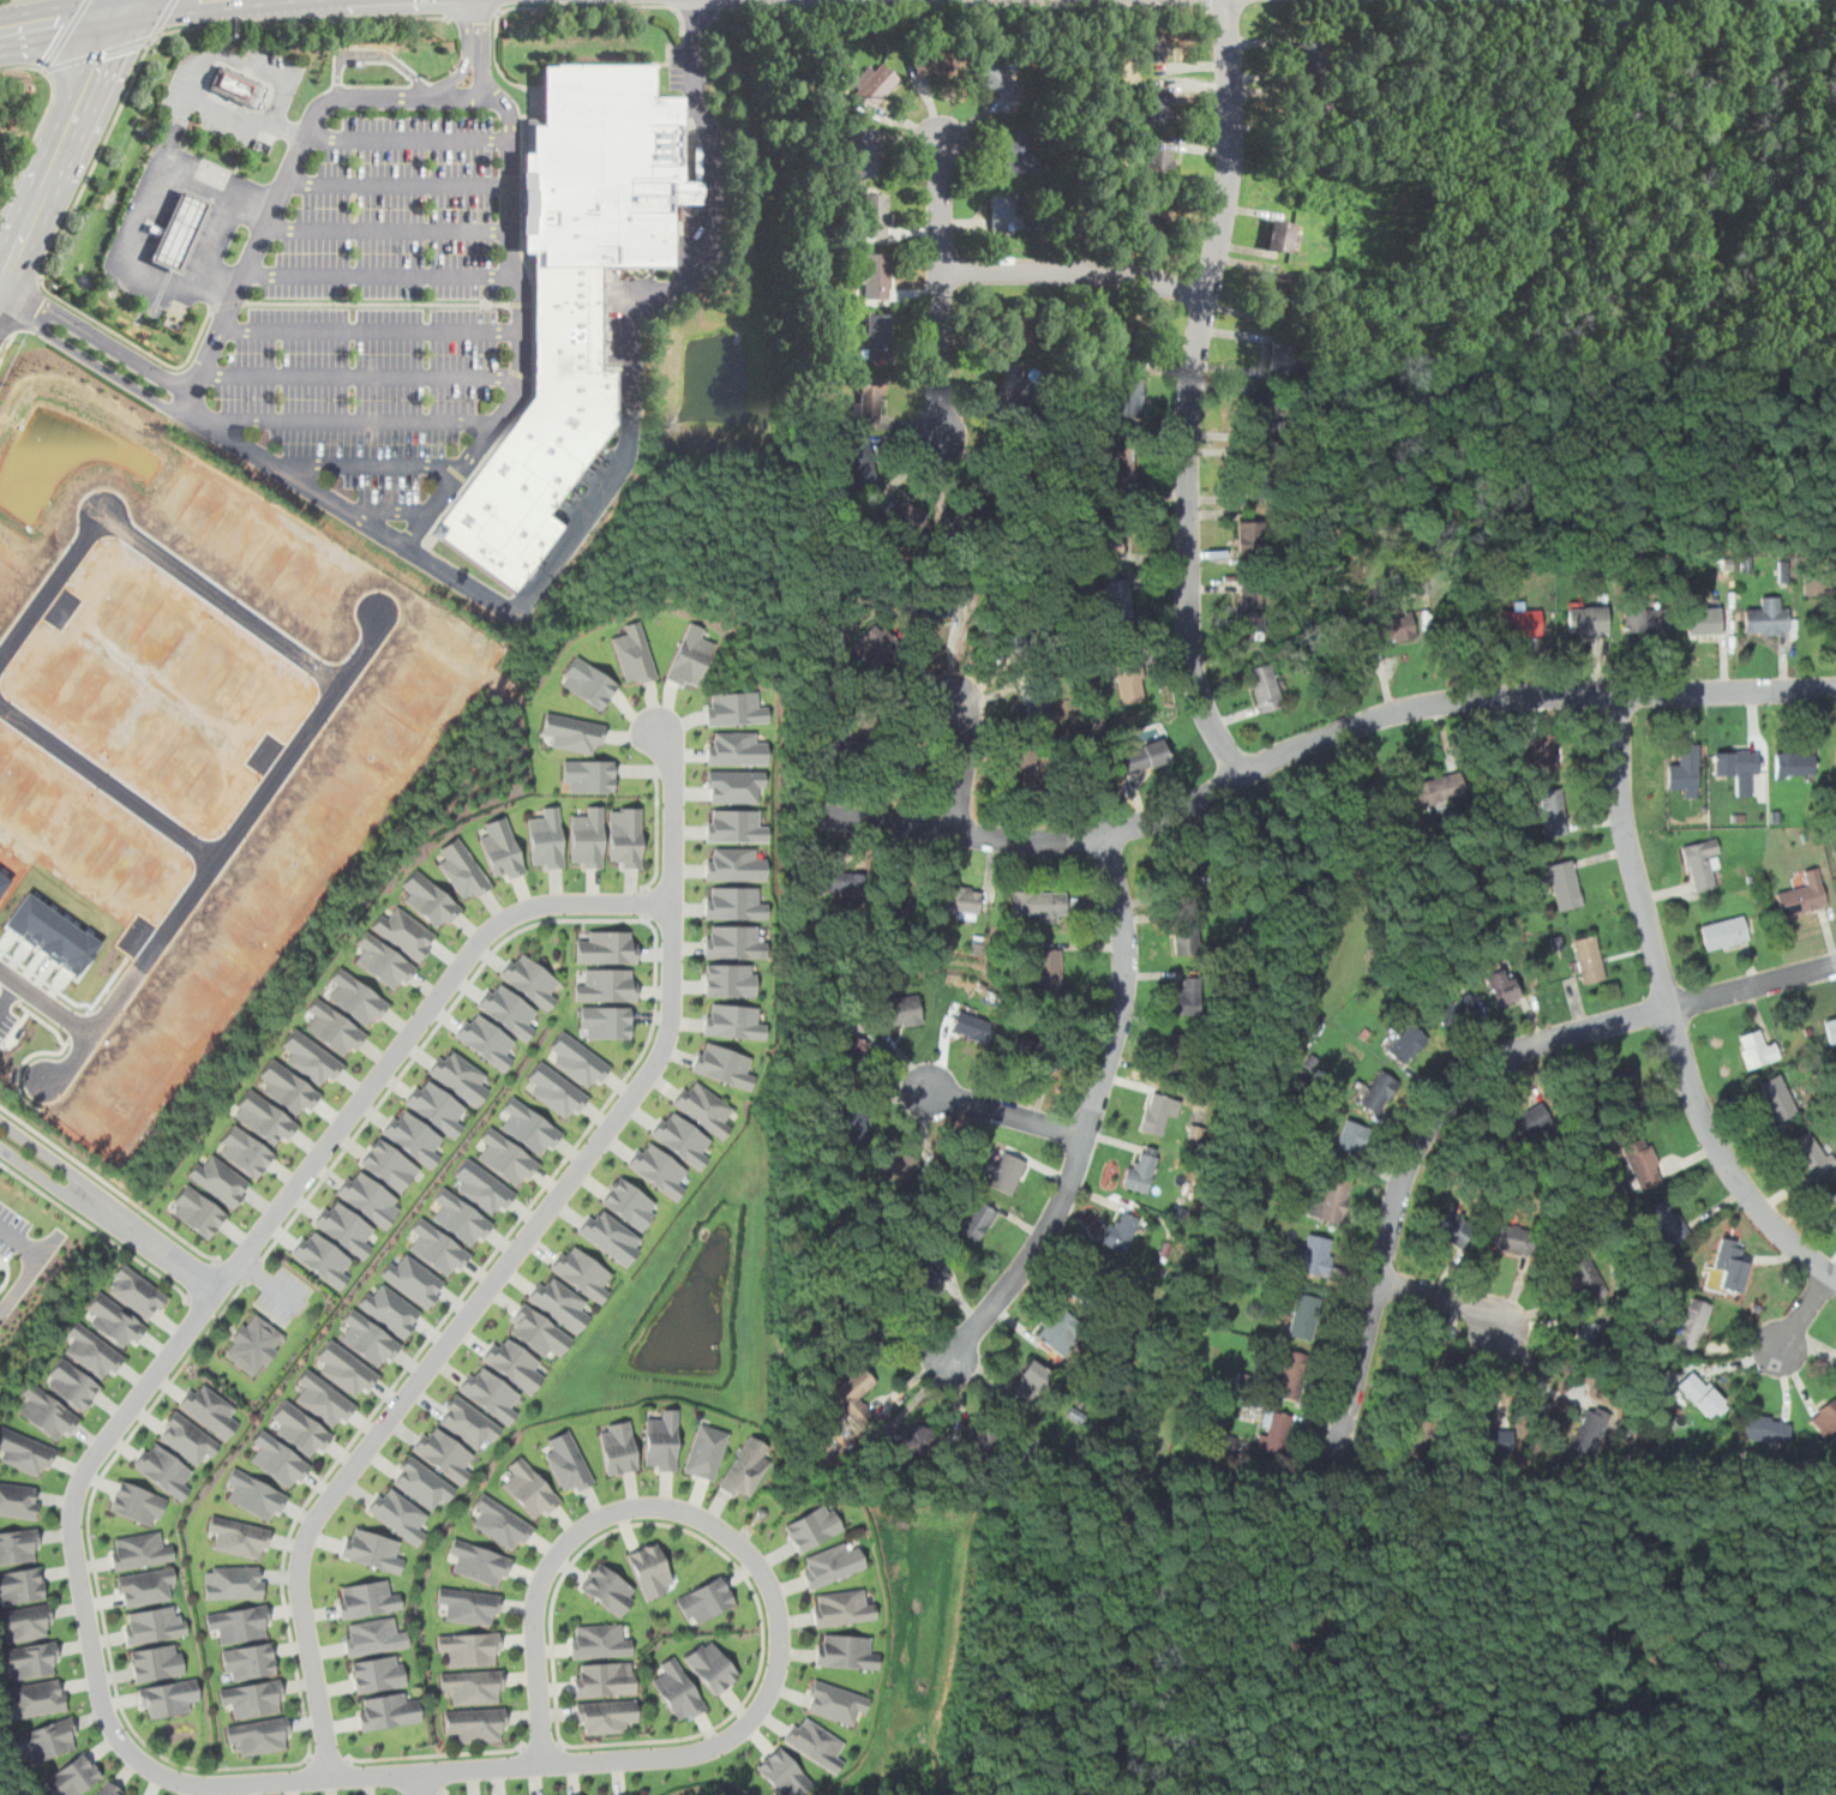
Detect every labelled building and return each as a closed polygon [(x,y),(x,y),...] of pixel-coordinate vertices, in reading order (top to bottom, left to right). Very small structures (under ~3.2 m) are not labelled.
[(1141,60),(1169,60),(1169,31),(1141,31),(1141,60)] [(1322,71),(1322,40),(1296,40),(1296,71),(1322,71)] [(956,77),(956,49),(916,49),(916,77),(956,77)] [(1022,86),(990,54),(974,71),(1007,102),(1022,86)] [(523,250),(541,250),(541,264),(604,264),(674,264),(673,202),(704,202),(704,176),(684,176),(684,94),(655,94),(655,61),(544,61),(544,125),(533,125),(533,152),(522,152),(523,250)] [(852,91),(869,108),(900,78),(883,61),(852,91)] [(218,62),(209,85),(257,107),(266,84),(218,62)] [(1141,121),(1171,121),(1171,91),(1141,91),(1141,121)] [(1033,128),(1006,128),(1006,170),(1033,170),(1033,128)] [(854,175),(878,175),(878,134),(854,134),(854,175)] [(1174,174),(1174,148),(1145,148),(1145,174),(1174,174)] [(182,188),(150,259),(179,272),(211,202),(182,188)] [(888,192),(864,192),(864,235),(888,235),(888,192)] [(1020,216),(1020,192),(990,192),(990,228),(1012,228),(1012,216),(1020,216)] [(1160,228),(1160,208),(1138,208),(1138,228),(1160,228)] [(1298,220),(1272,216),(1267,246),(1294,250),(1298,220)] [(864,251),(864,296),(889,296),(889,251),(864,251)] [(604,264),(541,264),(535,264),(535,395),(433,532),(517,594),(568,527),(548,515),(618,422),(619,368),(602,368),(604,264)] [(1022,347),(1022,308),(998,308),(998,347),(1022,347)] [(866,311),(866,356),(892,356),(892,311),(866,311)] [(1141,353),(1141,317),(1126,317),(1126,353),(1141,353)] [(1294,373),(1294,338),(1270,338),(1270,373),(1294,373)] [(1021,361),(1000,361),(1000,412),(1021,412),(1021,361)] [(884,422),(883,372),(860,373),(862,398),(854,398),(854,412),(860,412),(860,422),(884,422)] [(1141,416),(1141,378),(1118,378),(1118,416),(1141,416)] [(1256,392),(1256,432),(1286,432),(1286,392),(1256,392)] [(872,439),(848,442),(852,486),(876,484),(872,439)] [(1111,487),(1133,487),(1133,450),(1111,450),(1111,487)] [(1247,490),(1270,490),(1270,461),(1247,461),(1247,490)] [(919,533),(928,511),(892,497),(883,520),(919,533)] [(1237,552),(1264,552),(1264,521),(1237,521),(1237,552)] [(1103,552),(1123,552),(1123,527),(1103,527),(1103,552)] [(1804,595),(1804,576),(1835,575),(1834,595),(1804,595)] [(1129,578),(1104,578),(1105,624),(1130,623),(1129,578)] [(1241,588),(1241,631),(1261,632),(1260,587),(1241,588)] [(1745,632),(1745,610),(1760,608),(1760,598),(1780,596),(1780,607),(1788,607),(1789,631),(1745,632)] [(995,607),(983,628),(1019,653),(1034,629),(995,607)] [(1606,607),(1607,632),(1568,632),(1567,610),(1606,607)] [(1687,610),(1687,635),(1720,634),(1720,607),(1687,610)] [(1661,608),(1661,631),(1624,632),(1622,610),(1661,608)] [(1541,610),(1542,636),(1489,638),(1489,611),(1541,610)] [(1372,624),(1376,643),(1416,636),(1410,611),(1404,612),(1405,616),(1372,624)] [(666,679),(696,691),(715,642),(703,637),(707,626),(690,619),(666,679)] [(642,622),(612,630),(626,686),(656,679),(642,622)] [(902,642),(880,623),(854,654),(877,673),(902,642)] [(602,709),(619,683),(576,656),(559,683),(602,709)] [(1248,670),(1270,662),(1284,706),(1261,714),(1248,670)] [(1144,700),(1122,702),(1117,668),(1139,665),(1144,700)] [(1049,674),(1025,674),(1025,721),(1048,720),(1049,674)] [(758,690),(707,692),(708,725),(768,722),(767,701),(758,701),(758,690)] [(542,734),(554,736),(552,746),(599,756),(605,724),(547,713),(542,734)] [(709,745),(709,764),(768,767),(768,743),(756,743),(756,733),(714,733),(714,745),(709,745)] [(1553,733),(1555,772),(1529,773),(1529,736),(1553,733)] [(860,742),(812,736),(810,758),(857,764),(860,742)] [(1162,739),(1117,756),(1124,776),(1169,760),(1162,739)] [(1698,744),(1679,744),(1679,763),(1668,764),(1668,788),(1685,790),(1685,798),(1697,798),(1698,744)] [(914,775),(918,756),(893,750),(889,769),(914,775)] [(1037,750),(1013,750),(1013,791),(1037,791),(1037,750)] [(1712,752),(1714,776),(1736,775),(1736,796),(1753,796),(1752,774),(1758,774),(1758,752),(1712,752)] [(1775,754),(1814,754),(1814,774),(1782,775),(1782,780),(1776,780),(1775,754)] [(614,792),(614,760),(564,760),(564,792),(614,792)] [(706,770),(764,770),(764,787),(756,786),(757,804),(710,803),(710,785),(706,784),(706,770)] [(1415,784),(1459,770),(1466,794),(1421,808),(1415,784)] [(1540,790),(1561,788),(1566,834),(1543,835),(1540,790)] [(534,870),(565,868),(562,805),(541,806),(541,818),(530,818),(534,870)] [(572,817),(572,868),(605,868),(605,806),(583,806),(583,817),(572,817)] [(610,868),(642,868),(642,806),(610,806),(610,868)] [(768,841),(768,821),(757,821),(757,809),(706,810),(707,842),(768,841)] [(527,872),(509,815),(485,822),(488,834),(482,836),(497,882),(527,872)] [(494,884),(460,835),(440,848),(445,857),(438,862),(467,903),(494,884)] [(1716,839),(1680,847),(1696,892),(1716,888),(1709,857),(1720,853),(1716,839)] [(763,880),(764,858),(752,857),(754,848),(713,848),(713,862),(704,862),(704,880),(763,880)] [(1196,858),(1180,860),(1187,896),(1205,892),(1196,858)] [(1571,858),(1547,865),(1560,911),(1583,903),(1571,858)] [(402,884),(412,893),(404,900),(442,932),(463,907),(418,868),(402,884)] [(814,892),(856,890),(856,868),(814,868),(814,892)] [(1776,893),(1781,915),(1828,906),(1817,868),(1804,871),(1807,884),(1776,893)] [(917,884),(886,877),(880,912),(911,918),(917,884)] [(946,884),(942,908),(978,913),(982,893),(971,892),(971,888),(946,884)] [(704,918),(704,900),(709,900),(710,887),(756,888),(757,902),(766,902),(766,919),(704,918)] [(1012,892),(1012,914),(1038,914),(1039,923),(1057,923),(1057,914),(1066,914),(1066,892),(1012,892)] [(385,909),(372,927),(420,962),(439,936),(401,907),(394,915),(385,909)] [(1699,926),(1706,951),(1748,939),(1742,914),(1699,926)] [(1176,955),(1199,953),(1195,917),(1172,919),(1176,955)] [(766,957),(766,935),(757,935),(757,924),(704,924),(704,957),(766,957)] [(396,993),(418,967),(370,927),(356,944),(365,950),(356,961),(396,993)] [(589,941),(578,941),(578,963),(637,963),(637,931),(589,931),(589,941)] [(1573,941),(1594,935),(1607,979),(1584,984),(1573,941)] [(550,1010),(560,993),(552,989),(560,977),(517,949),(499,978),(550,1010)] [(1062,950),(1036,949),(1036,985),(1061,985),(1062,950)] [(391,1001),(341,965),(329,981),(337,989),(330,999),(371,1028),(391,1001)] [(706,995),(755,995),(755,965),(706,965),(706,995)] [(637,967),(586,967),(586,980),(576,980),(576,1001),(637,1001),(637,967)] [(1483,975),(1498,1005),(1519,996),(1512,977),(1506,979),(1500,968),(1483,975)] [(1175,995),(1175,1015),(1201,1015),(1200,977),(1183,977),(1183,986),(1180,987),(1180,995),(1175,995)] [(536,1026),(529,1021),(538,1010),(497,978),(476,1004),(524,1041),(536,1026)] [(917,995),(881,1001),(886,1027),(904,1023),(904,1027),(923,1023),(917,995)] [(316,1016),(306,1029),(348,1059),(367,1032),(319,996),(308,1011),(316,1016)] [(1475,1011),(1464,996),(1441,1010),(1439,1007),(1434,1010),(1446,1029),(1475,1011)] [(764,1038),(766,1007),(706,1003),(703,1034),(764,1038)] [(631,1005),(582,1005),(582,1038),(631,1038),(631,1005)] [(958,1010),(952,1028),(985,1041),(991,1022),(958,1010)] [(454,1035),(503,1073),(512,1061),(504,1055),(515,1041),(476,1013),(468,1026),(463,1021),(454,1035)] [(1831,1046),(1835,1045),(1835,1018),(1824,1021),(1831,1046)] [(1387,1050),(1406,1068),(1430,1038),(1409,1021),(1405,1025),(1408,1027),(1387,1050)] [(286,1061),(325,1088),(344,1062),(295,1027),(283,1045),(292,1051),(286,1061)] [(563,1029),(550,1049),(558,1056),(553,1063),(586,1088),(594,1077),(599,1081),(611,1067),(563,1029)] [(1759,1029),(1765,1045),(1775,1041),(1781,1058),(1747,1069),(1740,1051),(1744,1049),(1739,1037),(1759,1029)] [(1169,1032),(1162,1059),(1181,1065),(1188,1037),(1169,1032)] [(848,1033),(835,1061),(854,1070),(868,1043),(848,1033)] [(1012,1059),(1029,1060),(1030,1038),(1014,1037),(1012,1059)] [(751,1055),(701,1039),(691,1073),(750,1089),(756,1069),(748,1067),(751,1055)] [(1020,1044),(1019,1062),(1048,1063),(1049,1046),(1020,1044)] [(475,1106),(493,1080),(444,1046),(426,1074),(475,1106)] [(1038,1071),(1058,1068),(1056,1054),(1036,1056),(1038,1071)] [(263,1091),(304,1118),(322,1092),(272,1058),(260,1076),(269,1082),(263,1091)] [(540,1061),(587,1097),(577,1112),(572,1107),(565,1117),(530,1093),(535,1085),(526,1079),(540,1061)] [(1631,1064),(1608,1073),(1621,1115),(1643,1107),(1631,1064)] [(1399,1082),(1380,1070),(1360,1104),(1379,1115),(1399,1082)] [(1758,1085),(1778,1073),(1798,1112),(1776,1123),(1758,1085)] [(421,1076),(403,1103),(452,1137),(472,1111),(421,1076)] [(739,1113),(690,1076),(671,1103),(720,1140),(739,1113)] [(286,1142),(300,1123),(251,1088),(232,1115),(272,1143),(278,1136),(286,1142)] [(1153,1093),(1180,1101),(1177,1117),(1168,1115),(1162,1136),(1139,1130),(1146,1109),(1148,1109),(1153,1093)] [(509,1095),(560,1134),(551,1147),(546,1143),(536,1155),(499,1128),(508,1113),(500,1109),(509,1095)] [(1510,1121),(1520,1142),(1558,1119),(1543,1099),(1510,1121)] [(847,1140),(868,1140),(865,1104),(845,1103),(847,1140)] [(449,1141),(398,1106),(380,1133),(431,1167),(449,1141)] [(697,1170),(709,1154),(700,1147),(708,1136),(668,1106),(648,1133),(697,1170)] [(1346,1119),(1334,1148),(1357,1158),(1369,1128),(1346,1119)] [(276,1153),(235,1123),(216,1149),(257,1178),(276,1153)] [(479,1159),(520,1188),(540,1159),(491,1124),(478,1141),(486,1147),(479,1159)] [(1830,1153),(1835,1161),(1835,1163),(1812,1179),(1787,1145),(1807,1130),(1826,1157),(1830,1153)] [(1620,1147),(1639,1190),(1663,1181),(1642,1136),(1620,1147)] [(401,1193),(419,1166),(377,1137),(359,1164),(401,1193)] [(674,1201),(689,1182),(683,1177),(688,1170),(643,1139),(624,1165),(674,1201)] [(906,1181),(916,1164),(884,1146),(875,1164),(906,1181)] [(1128,1166),(1123,1185),(1146,1193),(1157,1158),(1154,1157),(1157,1149),(1146,1147),(1145,1153),(1141,1153),(1139,1163),(1135,1161),(1133,1169),(1128,1166)] [(188,1176),(233,1209),(253,1184),(209,1151),(188,1176)] [(1003,1152),(1025,1163),(1010,1195),(986,1184),(992,1172),(983,1166),(988,1155),(998,1160),(1003,1152)] [(457,1189),(490,1214),(498,1205),(503,1209),(515,1194),(466,1158),(454,1175),(462,1182),(457,1189)] [(336,1193),(384,1230),(397,1213),(389,1206),(396,1197),(355,1166),(336,1193)] [(1308,1215),(1340,1224),(1351,1179),(1327,1175),(1321,1200),(1312,1197),(1308,1215)] [(659,1205),(617,1176),(599,1202),(641,1231),(659,1205)] [(228,1213),(188,1183),(168,1209),(209,1239),(228,1213)] [(474,1248),(493,1223),(446,1185),(433,1202),(442,1208),(434,1218),(474,1248)] [(367,1236),(374,1227),(332,1196),(312,1223),(361,1260),(376,1242),(367,1236)] [(978,1199),(958,1230),(978,1242),(997,1213),(978,1199)] [(1667,1247),(1691,1232),(1664,1199),(1645,1211),(1667,1247)] [(594,1205),(575,1230),(623,1267),(643,1242),(594,1205)] [(1445,1208),(1430,1230),(1459,1249),(1475,1227),(1445,1208)] [(1099,1242),(1126,1253),(1140,1219),(1123,1212),(1116,1227),(1108,1224),(1099,1242)] [(452,1278),(470,1251),(421,1218),(410,1233),(418,1238),(410,1249),(452,1278)] [(1490,1223),(1486,1244),(1524,1254),(1528,1230),(1490,1223)] [(341,1290),(352,1273),(343,1267),(352,1257),(308,1226),(290,1253),(341,1290)] [(1332,1239),(1308,1233),(1300,1271),(1324,1275),(1332,1239)] [(1714,1267),(1723,1271),(1718,1286),(1741,1293),(1748,1263),(1739,1261),(1744,1243),(1722,1237),(1714,1267)] [(614,1277),(568,1241),(547,1266),(594,1303),(614,1277)] [(384,1274),(428,1308),(446,1283),(402,1250),(384,1274)] [(1565,1261),(1588,1303),(1608,1291),(1585,1251),(1565,1261)] [(1078,1281),(1109,1297),(1121,1273),(1090,1257),(1078,1281)] [(936,1259),(949,1275),(920,1297),(907,1280),(936,1259)] [(150,1321),(169,1297),(124,1262),(104,1287),(150,1321)] [(526,1298),(575,1334),(588,1316),(578,1309),(584,1301),(545,1272),(526,1298)] [(424,1311),(386,1285),(380,1293),(372,1287),(360,1305),(406,1337),(424,1311)] [(90,1323),(122,1346),(127,1338),(136,1343),(148,1325),(98,1291),(86,1309),(96,1315),(90,1323)] [(1298,1292),(1288,1334),(1310,1340),(1320,1298),(1298,1292)] [(1712,1304),(1696,1350),(1668,1341),(1672,1332),(1680,1334),(1692,1297),(1712,1304)] [(505,1328),(553,1363),(571,1338),(523,1303),(505,1328)] [(403,1343),(355,1307),(342,1323),(350,1331),(343,1340),(384,1370),(403,1343)] [(1037,1337),(1063,1356),(1084,1327),(1057,1309),(1037,1337)] [(259,1379),(287,1334),(250,1310),(222,1355),(259,1379)] [(74,1339),(65,1351),(103,1383),(125,1357),(79,1319),(67,1333),(74,1339)] [(1580,1321),(1580,1347),(1603,1347),(1603,1321),(1580,1321)] [(539,1361),(499,1333),(481,1359),(530,1394),(542,1375),(533,1369),(539,1361)] [(1445,1367),(1447,1338),(1422,1334),(1420,1364),(1445,1367)] [(380,1371),(332,1339),(313,1367),(362,1399),(380,1371)] [(1284,1350),(1272,1394),(1298,1401),(1309,1355),(1284,1350)] [(42,1383),(83,1412),(102,1386),(61,1357),(42,1383)] [(1031,1358),(1013,1387),(1031,1399),(1050,1371),(1031,1358)] [(458,1387),(505,1425),(517,1411),(510,1406),(520,1394),(479,1362),(458,1387)] [(875,1382),(862,1365),(823,1400),(834,1419),(844,1411),(852,1419),(865,1407),(858,1399),(875,1382)] [(298,1383),(306,1389),(298,1401),(340,1430),(359,1404),(308,1368),(298,1383)] [(1691,1371),(1678,1386),(1709,1418),(1715,1411),(1720,1416),(1729,1406),(1708,1385),(1691,1371)] [(80,1416),(30,1381),(19,1397),(28,1403),(19,1415),(61,1443),(80,1416)] [(227,1441),(239,1423),(229,1416),(236,1405),(203,1383),(199,1387),(192,1382),(176,1406),(227,1441)] [(484,1453),(502,1425),(454,1393),(436,1419),(484,1453)] [(316,1460),(336,1434),(287,1398),(274,1417),(282,1424),(277,1431),(316,1460)] [(1811,1418),(1835,1399),(1835,1430),(1824,1439),(1811,1418)] [(1586,1410),(1568,1445),(1590,1455),(1610,1413),(1596,1406),(1594,1412),(1586,1410)] [(204,1469),(222,1442),(174,1409),(155,1436),(204,1469)] [(644,1471),(677,1471),(677,1410),(658,1410),(658,1419),(644,1419),(644,1471)] [(1513,1430),(1512,1451),(1484,1452),(1469,1452),(1469,1410),(1487,1410),(1488,1429),(1513,1430)] [(1292,1416),(1272,1411),(1267,1435),(1260,1434),(1256,1447),(1285,1454),(1292,1416)] [(1747,1415),(1744,1436),(1787,1443),(1790,1424),(1747,1415)] [(1428,1419),(1402,1419),(1402,1458),(1428,1458),(1428,1419)] [(638,1470),(629,1421),(598,1427),(606,1475),(638,1470)] [(412,1451),(462,1485),(474,1467),(466,1461),(473,1452),(431,1423),(412,1451)] [(683,1472),(713,1482),(728,1433),(697,1423),(683,1472)] [(0,1461),(44,1478),(56,1447),(0,1425),(0,1449),(5,1451),(0,1461)] [(896,1425),(892,1441),(917,1449),(923,1434),(896,1425)] [(253,1461),(294,1491),(313,1465),(263,1428),(250,1447),(259,1453),(253,1461)] [(544,1453),(566,1495),(594,1481),(566,1429),(547,1440),(552,1448),(544,1453)] [(961,1433),(984,1431),(986,1451),(962,1454),(961,1433)] [(749,1501),(774,1448),(745,1434),(719,1487),(749,1501)] [(1243,1435),(1219,1434),(1218,1454),(1242,1455),(1243,1435)] [(182,1501),(193,1484),(185,1478),(192,1467),(150,1439),(131,1465),(182,1501)] [(457,1488),(409,1453),(390,1479),(438,1514),(457,1488)] [(512,1477),(504,1485),(538,1521),(563,1499),(521,1454),(504,1469),(512,1477)] [(289,1496),(236,1465),(227,1481),(235,1487),(228,1499),(272,1525),(289,1496)] [(109,1511),(157,1526),(168,1496),(120,1479),(109,1511)] [(0,1482),(0,1515),(35,1519),(40,1487),(0,1482)] [(428,1529),(420,1521),(427,1512),(391,1488),(385,1495),(378,1490),(365,1509),(418,1545),(428,1529)] [(481,1515),(474,1527),(518,1553),(535,1524),(482,1493),(473,1509),(481,1515)] [(842,1529),(827,1501),(784,1525),(799,1553),(842,1529)] [(272,1529),(212,1515),(208,1535),(220,1537),(216,1549),(265,1560),(272,1529)] [(400,1539),(350,1525),(342,1557),(401,1573),(406,1555),(396,1551),(400,1539)] [(37,1529),(0,1531),(0,1563),(40,1561),(37,1529)] [(110,1538),(114,1569),(175,1562),(172,1538),(160,1541),(158,1532),(110,1538)] [(450,1557),(460,1561),(456,1572),(504,1587),(515,1556),(456,1537),(450,1557)] [(629,1553),(647,1599),(676,1589),(658,1542),(629,1553)] [(866,1569),(858,1547),(845,1551),(842,1544),(798,1559),(809,1589),(866,1569)] [(618,1617),(638,1593),(601,1561),(581,1585),(618,1617)] [(46,1598),(42,1566),(0,1571),(0,1605),(46,1598)] [(264,1566),(205,1566),(205,1598),(264,1598),(264,1566)] [(116,1575),(121,1607),(168,1601),(167,1587),(178,1586),(175,1567),(116,1575)] [(690,1626),(736,1605),(722,1575),(677,1596),(690,1626)] [(337,1585),(341,1617),(402,1610),(400,1589),(388,1590),(388,1579),(337,1585)] [(503,1593),(440,1586),(438,1607),(450,1608),(448,1620),(498,1626),(503,1593)] [(811,1595),(815,1627),(876,1620),(874,1598),(862,1599),(860,1589),(811,1595)] [(4,1632),(5,1643),(52,1635),(48,1603),(0,1610),(0,1632),(4,1632)] [(272,1637),(268,1604),(206,1613),(210,1634),(222,1633),(223,1644),(272,1637)] [(173,1616),(172,1605),(122,1613),(127,1645),(188,1635),(185,1615),(173,1616)] [(406,1625),(395,1627),(392,1616),(342,1625),(348,1656),(409,1646),(406,1625)] [(571,1657),(632,1656),(631,1635),(620,1635),(620,1625),(571,1626),(571,1657)] [(439,1633),(439,1656),(451,1655),(452,1665),(502,1664),(500,1632),(439,1633)] [(816,1667),(877,1668),(877,1649),(868,1647),(868,1635),(816,1633),(816,1667)] [(740,1675),(710,1637),(684,1657),(715,1695),(740,1675)] [(12,1669),(13,1679),(60,1673),(55,1640),(0,1649),(0,1671),(12,1669)] [(277,1673),(272,1641),(222,1650),(227,1681),(277,1673)] [(185,1674),(180,1643),(131,1650),(136,1681),(185,1674)] [(350,1661),(355,1693),(406,1686),(402,1655),(350,1661)] [(678,1724),(707,1709),(677,1655),(658,1665),(664,1676),(654,1681),(678,1724)] [(574,1663),(574,1695),(635,1695),(634,1662),(574,1663)] [(442,1671),(442,1693),(454,1693),(455,1704),(504,1703),(503,1669),(442,1671)] [(66,1710),(61,1677),(5,1687),(10,1719),(66,1710)] [(850,1725),(853,1715),(863,1717),(870,1697),(811,1677),(802,1710),(850,1725)] [(138,1686),(143,1719),(190,1712),(188,1701),(200,1699),(197,1679),(138,1686)] [(223,1710),(235,1709),(236,1718),(286,1711),(281,1679),(220,1687),(223,1710)] [(356,1699),(361,1730),(421,1722),(418,1699),(404,1701),(403,1692),(356,1699)] [(576,1701),(577,1734),(625,1733),(625,1722),(637,1721),(636,1699),(576,1701)] [(506,1730),(505,1707),(445,1710),(445,1731),(458,1731),(458,1742),(499,1741),(499,1731),(506,1730)] [(844,1755),(835,1749),(841,1740),(798,1713),(781,1742),(833,1773),(844,1755)] [(82,1746),(71,1716),(12,1736),(19,1755),(30,1752),(34,1763),(82,1746)] [(242,1755),(292,1748),(287,1716),(227,1725),(229,1746),(241,1743),(242,1755)] [(780,1794),(799,1794),(812,1782),(776,1745),(754,1767),(780,1794)] [(84,1751),(43,1781),(54,1794),(77,1794),(102,1777),(84,1751)] [(107,1778),(95,1794),(130,1794),(107,1778)]
